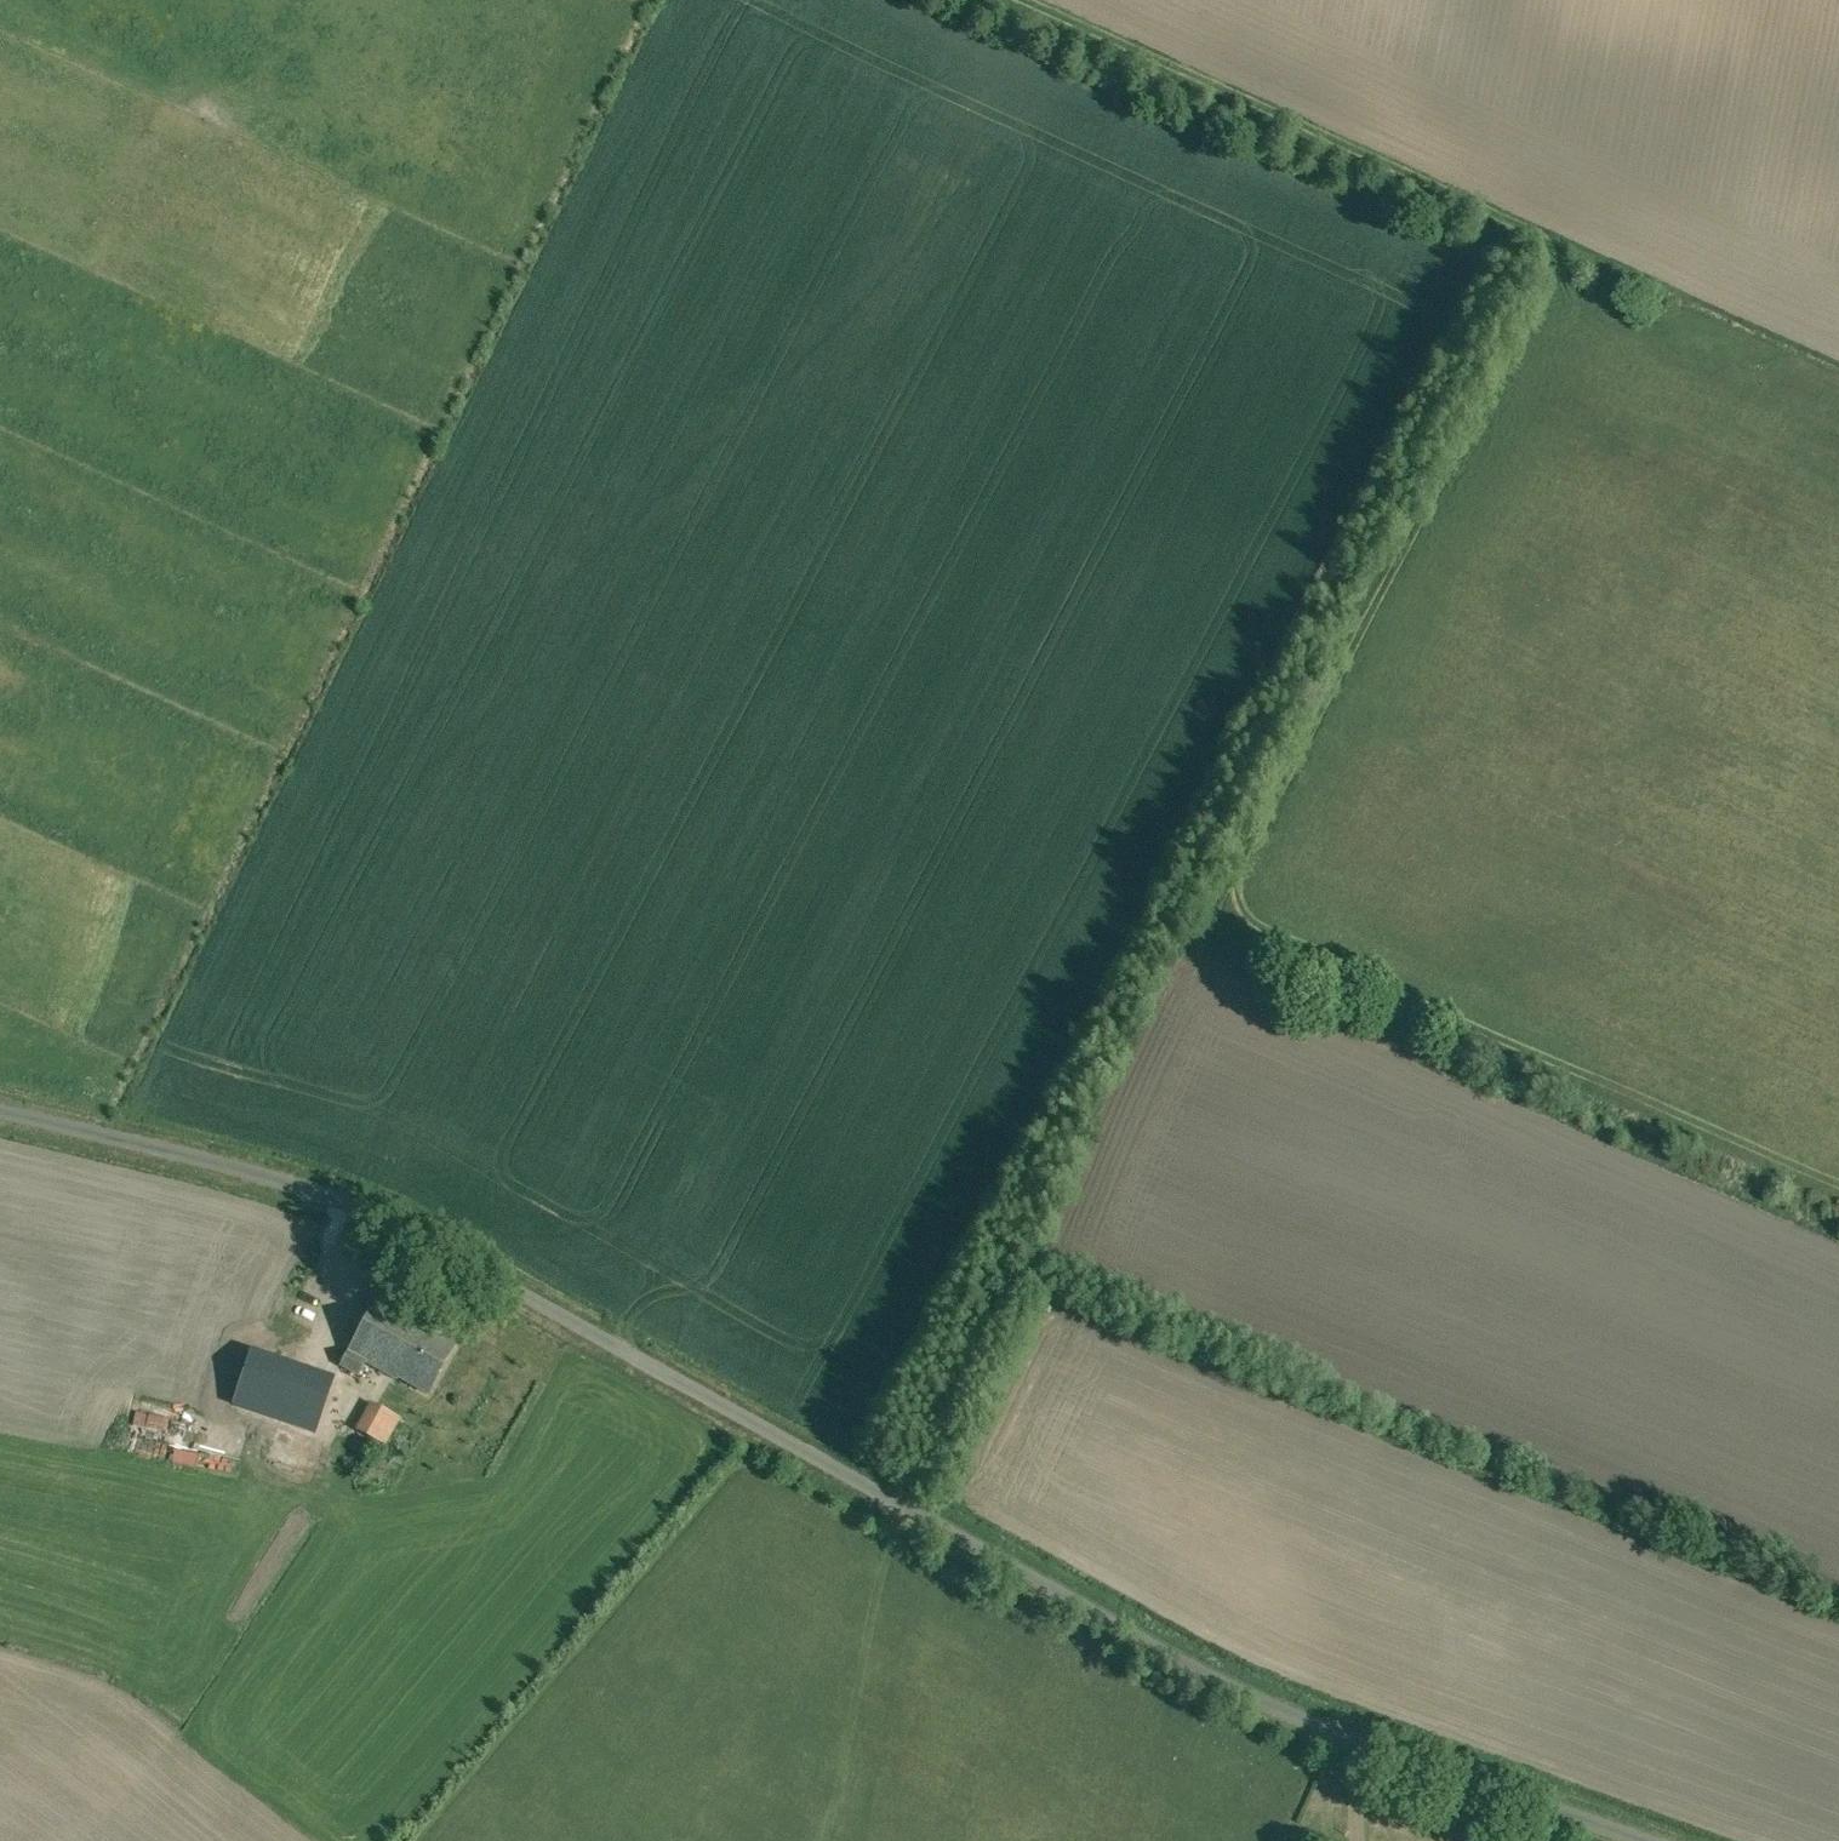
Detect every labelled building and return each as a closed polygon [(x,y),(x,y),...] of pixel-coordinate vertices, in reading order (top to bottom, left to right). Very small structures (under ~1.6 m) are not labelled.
[(428,1392),(454,1346),(420,1327),(421,1326),(376,1301),(340,1366),(356,1375),(365,1359),(397,1376),(397,1375),(428,1392)] [(327,1422),(341,1378),(295,1363),(281,1407),(265,1456),(311,1472),(327,1422)] [(397,1419),(372,1404),(358,1429),(383,1443),(397,1419)] [(148,1435),(163,1435),(163,1414),(148,1414),(148,1435)]
